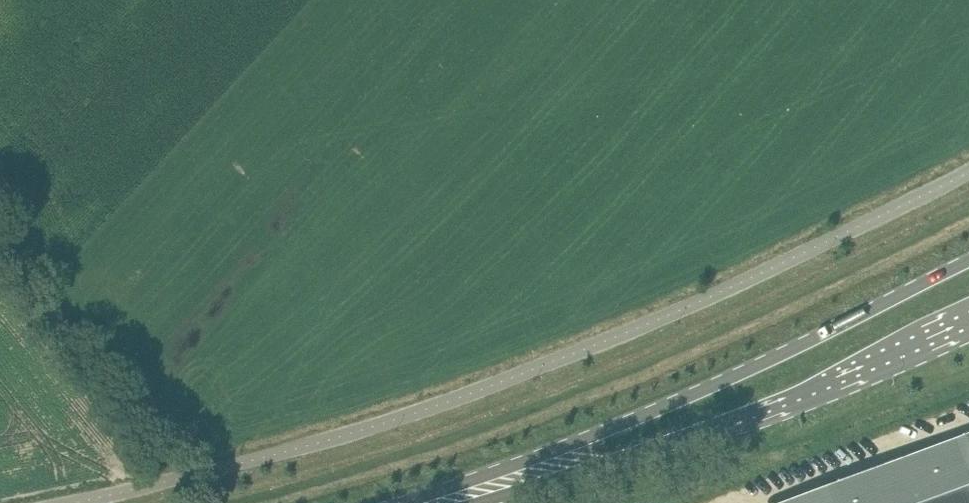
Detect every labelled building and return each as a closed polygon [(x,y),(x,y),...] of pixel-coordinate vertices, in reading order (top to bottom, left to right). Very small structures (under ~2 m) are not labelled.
[(781,502),(968,502),(968,433),(781,502)]
